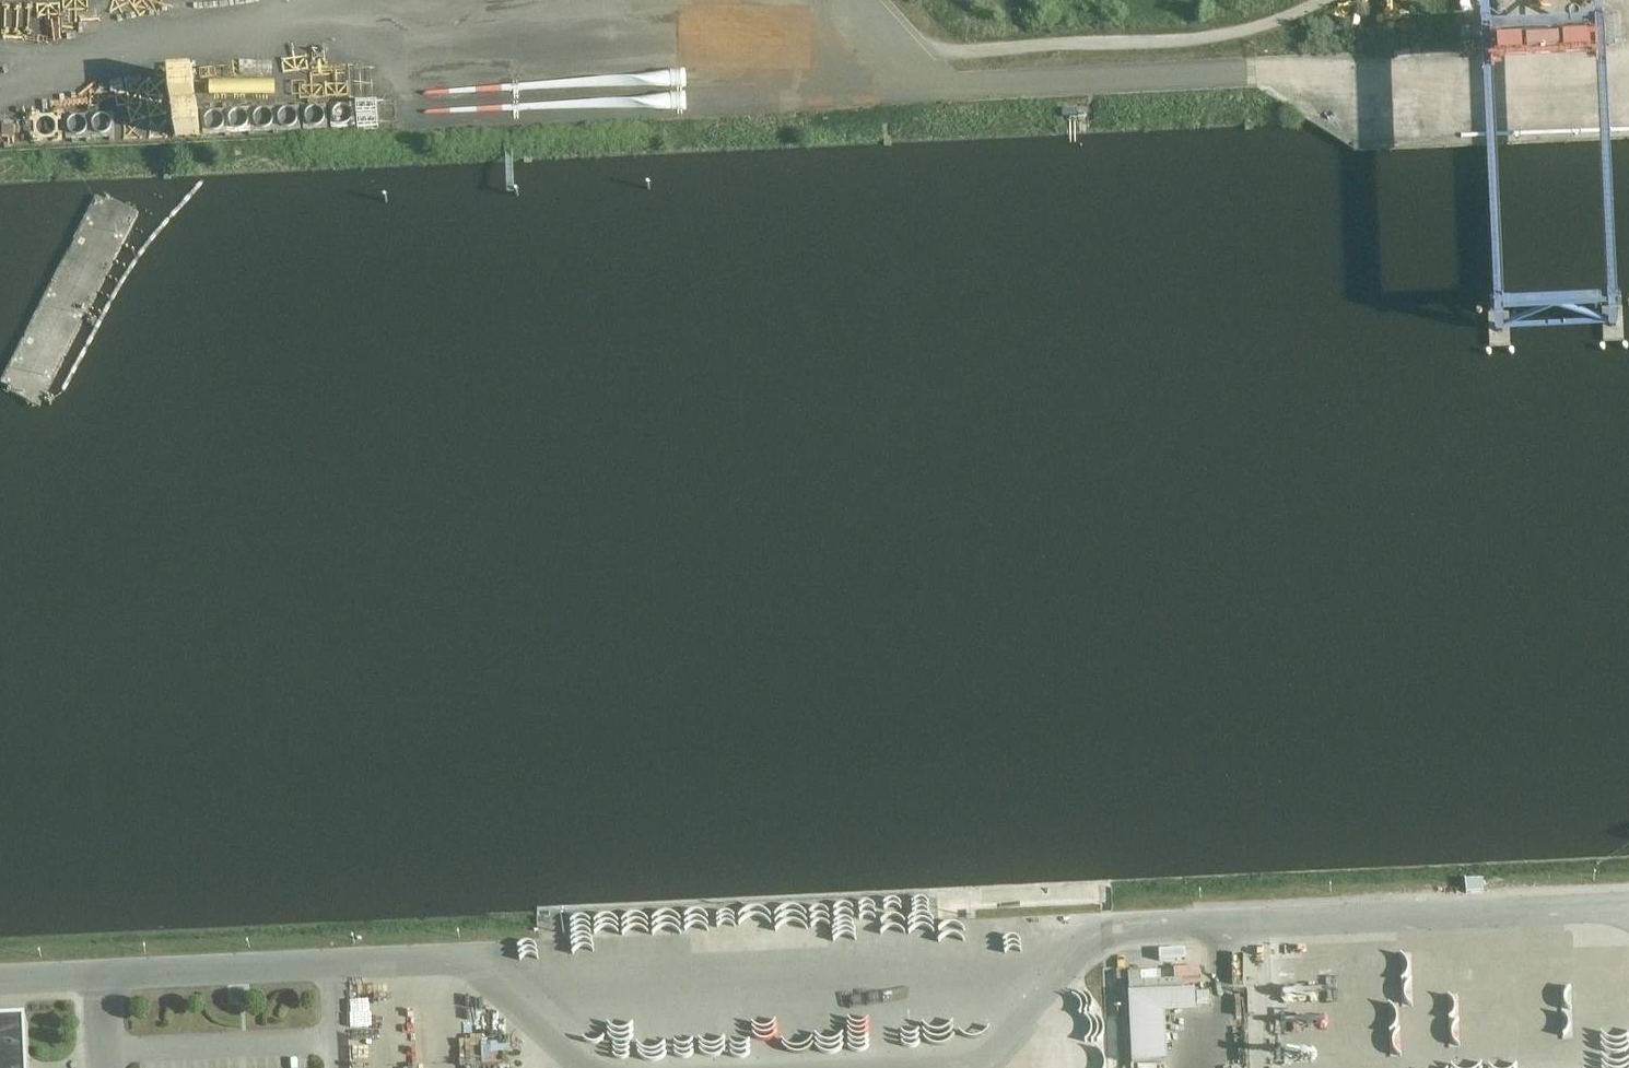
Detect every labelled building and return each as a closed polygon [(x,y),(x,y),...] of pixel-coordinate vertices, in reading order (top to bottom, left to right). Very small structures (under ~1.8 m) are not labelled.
[(1456,23),(1475,22),(1474,0),(1455,0),(1456,23)] [(1442,75),(1443,95),(1542,90),(1541,71),(1531,72),(1531,60),(1458,64),(1459,74),(1442,75)] [(143,117),(144,141),(201,138),(199,113),(143,117)] [(681,906),(682,927),(695,926),(694,905),(681,906)] [(1122,982),(1126,1064),(1161,1062),(1159,1014),(1190,1013),(1189,979),(1122,982)] [(0,1023),(0,1067),(26,1067),(24,1022),(0,1023)]
